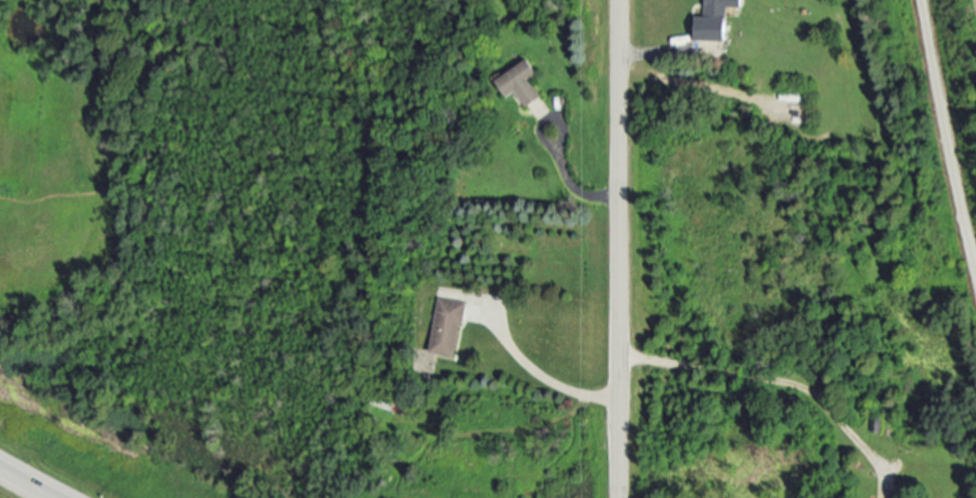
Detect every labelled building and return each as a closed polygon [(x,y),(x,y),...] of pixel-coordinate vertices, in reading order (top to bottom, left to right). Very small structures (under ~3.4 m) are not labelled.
[(709,17),(702,17),(702,41),(732,41),(731,8),(745,8),(745,0),(709,0),(709,17)] [(544,97),(533,80),(540,76),(531,60),(497,81),(508,98),(517,92),(527,108),(544,97)] [(459,357),(465,302),(439,299),(433,354),(459,357)]
